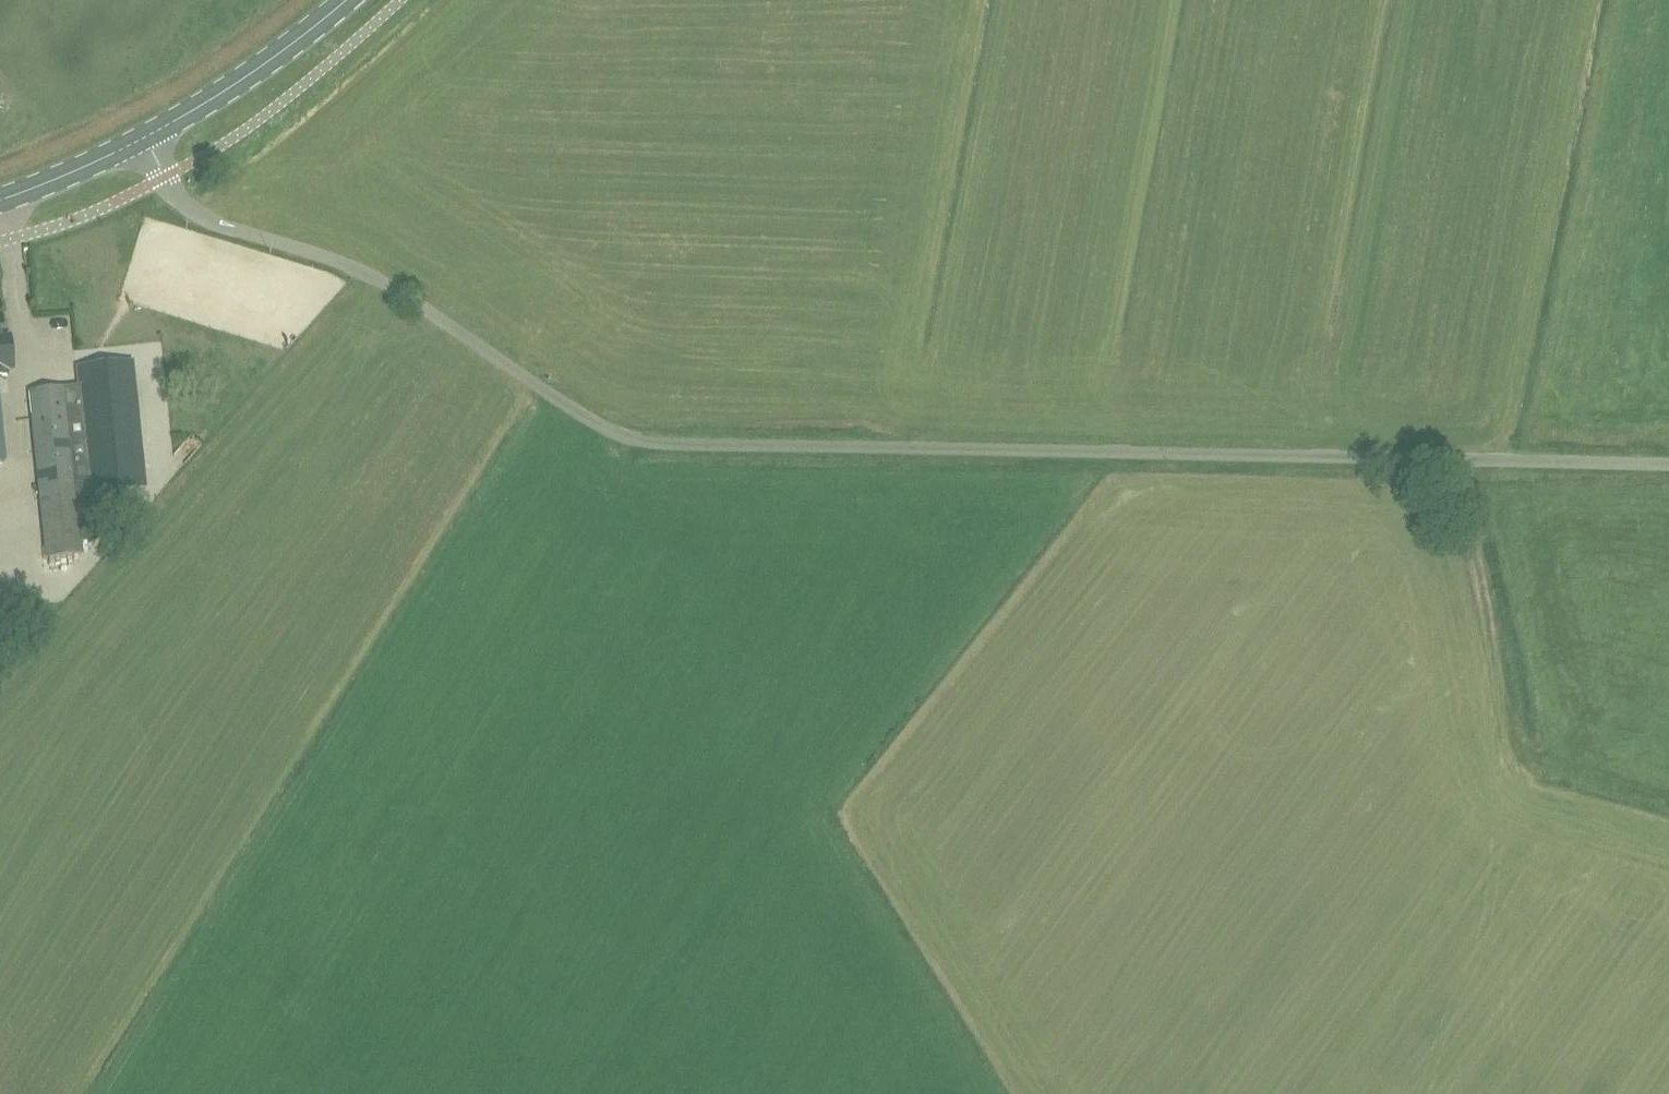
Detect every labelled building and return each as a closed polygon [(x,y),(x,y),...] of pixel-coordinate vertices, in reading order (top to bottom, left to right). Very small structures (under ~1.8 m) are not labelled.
[(7,372),(14,372),(12,357),(10,337),(0,338),(0,377),(7,376),(7,372)] [(96,544),(94,524),(91,494),(146,488),(133,362),(77,367),(79,386),(29,391),(46,558),(83,555),(82,546),(96,544)]
